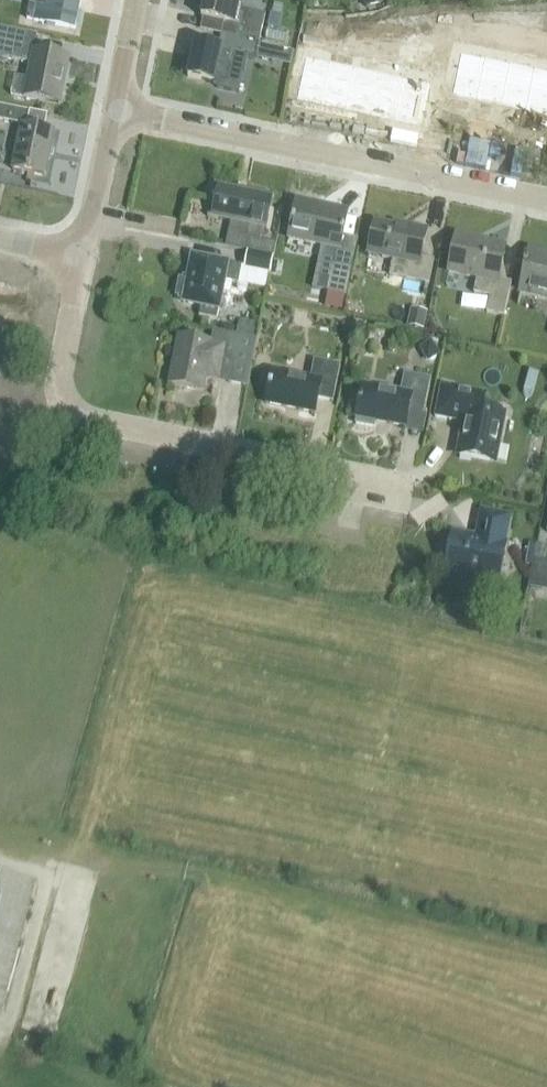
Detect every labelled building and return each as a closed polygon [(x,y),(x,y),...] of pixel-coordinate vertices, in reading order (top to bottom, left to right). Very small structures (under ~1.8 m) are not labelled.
[(37,6),(34,21),(75,30),(81,0),(30,0),(30,4),(37,6)] [(201,18),(225,23),(222,36),(250,42),(250,43),(258,45),(265,15),(240,10),(241,8),(229,6),(230,0),(204,0),(201,18)] [(516,7),(515,18),(520,20),(531,22),(533,11),(516,7)] [(479,14),(476,29),(490,31),(492,17),(479,14)] [(520,20),(517,36),(527,38),(531,22),(520,20)] [(359,37),(373,40),(374,31),(361,28),(359,37)] [(30,64),(23,98),(59,106),(69,59),(34,52),(37,36),(0,29),(0,58),(30,64)] [(195,44),(188,78),(218,84),(217,89),(238,93),(246,57),(255,59),(258,45),(250,43),(250,42),(222,36),(219,49),(195,44)] [(259,45),(257,59),(273,63),(276,49),(259,45)] [(453,90),(478,96),(487,54),(462,49),(453,90)] [(297,95),(323,101),(332,59),(306,53),(297,95)] [(512,59),(487,54),(478,96),(503,101),(512,59)] [(332,59),(323,101),(347,106),(356,64),(332,59)] [(512,59),(503,101),(527,106),(536,65),(512,59)] [(356,64),(347,106),(372,111),(381,70),(356,64)] [(546,111),(546,67),(536,65),(527,106),(546,111)] [(396,117),(405,75),(381,70),(372,111),(396,117)] [(405,75),(396,117),(422,122),(431,80),(405,75)] [(0,107),(0,121),(21,125),(13,171),(45,177),(54,132),(44,130),(46,116),(0,107)] [(214,184),(207,217),(230,223),(240,225),(235,250),(247,252),(273,258),(276,244),(264,241),(266,230),(274,197),(214,184)] [(288,239),(339,250),(347,213),(295,202),(288,239)] [(408,226),(407,229),(375,223),(368,255),(395,261),(392,277),(428,284),(433,261),(420,258),(426,230),(408,226)] [(509,290),(496,287),(505,249),(477,243),(478,240),(456,236),(448,272),(477,278),(473,294),(490,297),(486,313),(504,317),(509,290)] [(529,251),(520,293),(546,299),(546,255),(529,251)] [(247,252),(244,269),(269,274),(273,258),(247,252)] [(216,321),(218,310),(224,282),(238,285),(242,267),(227,264),(227,263),(192,256),(187,279),(184,279),(183,282),(180,281),(177,296),(180,297),(180,300),(183,300),(183,303),(200,307),(198,317),(216,321)] [(346,297),(352,270),(332,267),(327,292),(346,297)] [(345,307),(351,308),(354,293),(361,294),(364,276),(352,274),(345,307)] [(417,311),(413,328),(424,330),(427,313),(417,311)] [(237,335),(253,338),(256,324),(239,321),(237,335)] [(246,387),(250,367),(255,341),(214,333),(211,343),(178,337),(169,385),(203,392),(205,379),(218,381),(219,376),(229,378),(228,383),(246,387)] [(419,349),(428,364),(440,356),(432,342),(419,349)] [(311,380),(272,372),(265,404),(315,414),(318,399),(333,402),(340,366),(315,361),(311,380)] [(362,386),(355,418),(357,418),(355,425),(374,429),(375,422),(405,428),(408,412),(423,415),(430,379),(405,374),(401,393),(362,386)] [(492,462),(501,416),(482,413),(485,394),(441,386),(435,418),(451,421),(452,417),(467,420),(460,456),(492,462)] [(505,545),(504,544),(509,517),(481,511),(475,539),(453,534),(446,569),(498,579),(505,545)] [(529,544),(525,566),(532,568),(534,559),(537,546),(529,544)] [(546,562),(546,548),(537,546),(534,559),(546,562)] [(1,1010),(35,882),(0,873),(0,1010),(1,1010)]
